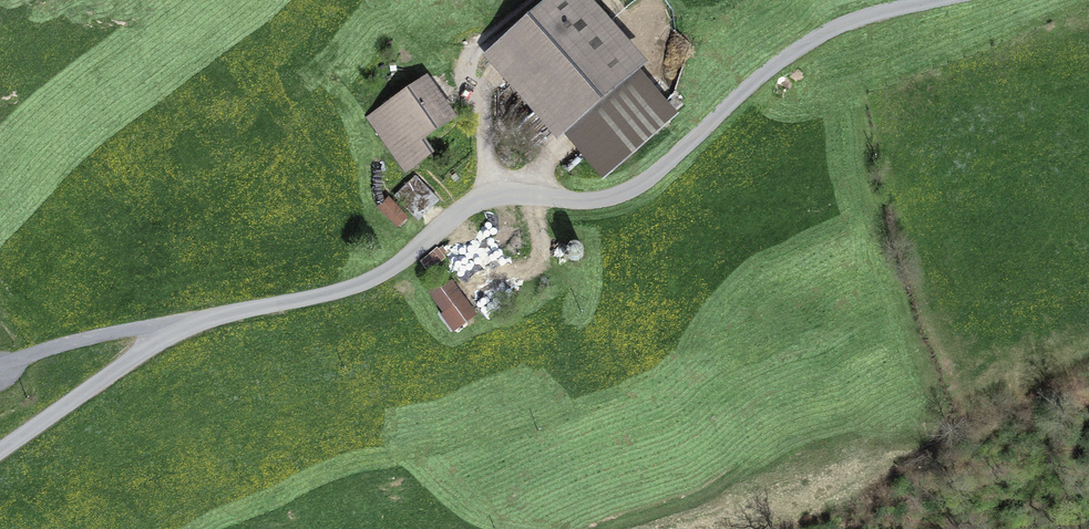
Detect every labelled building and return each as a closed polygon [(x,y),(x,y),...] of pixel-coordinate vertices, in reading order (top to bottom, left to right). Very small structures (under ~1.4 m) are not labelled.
[(672,115),(573,0),(556,0),(478,67),(498,90),(517,73),(521,78),(603,174),(672,115)] [(498,90),(502,95),(521,78),(517,73),(498,90)] [(426,138),(424,135),(425,134),(450,117),(425,82),(370,120),(397,158),(426,138)] [(397,158),(406,171),(436,150),(425,134),(424,135),(426,138),(397,158)] [(396,196),(419,220),(439,201),(416,177),(396,196)] [(378,207),(398,227),(408,217),(389,197),(378,207)] [(456,331),(481,320),(464,278),(439,289),(456,331)]
